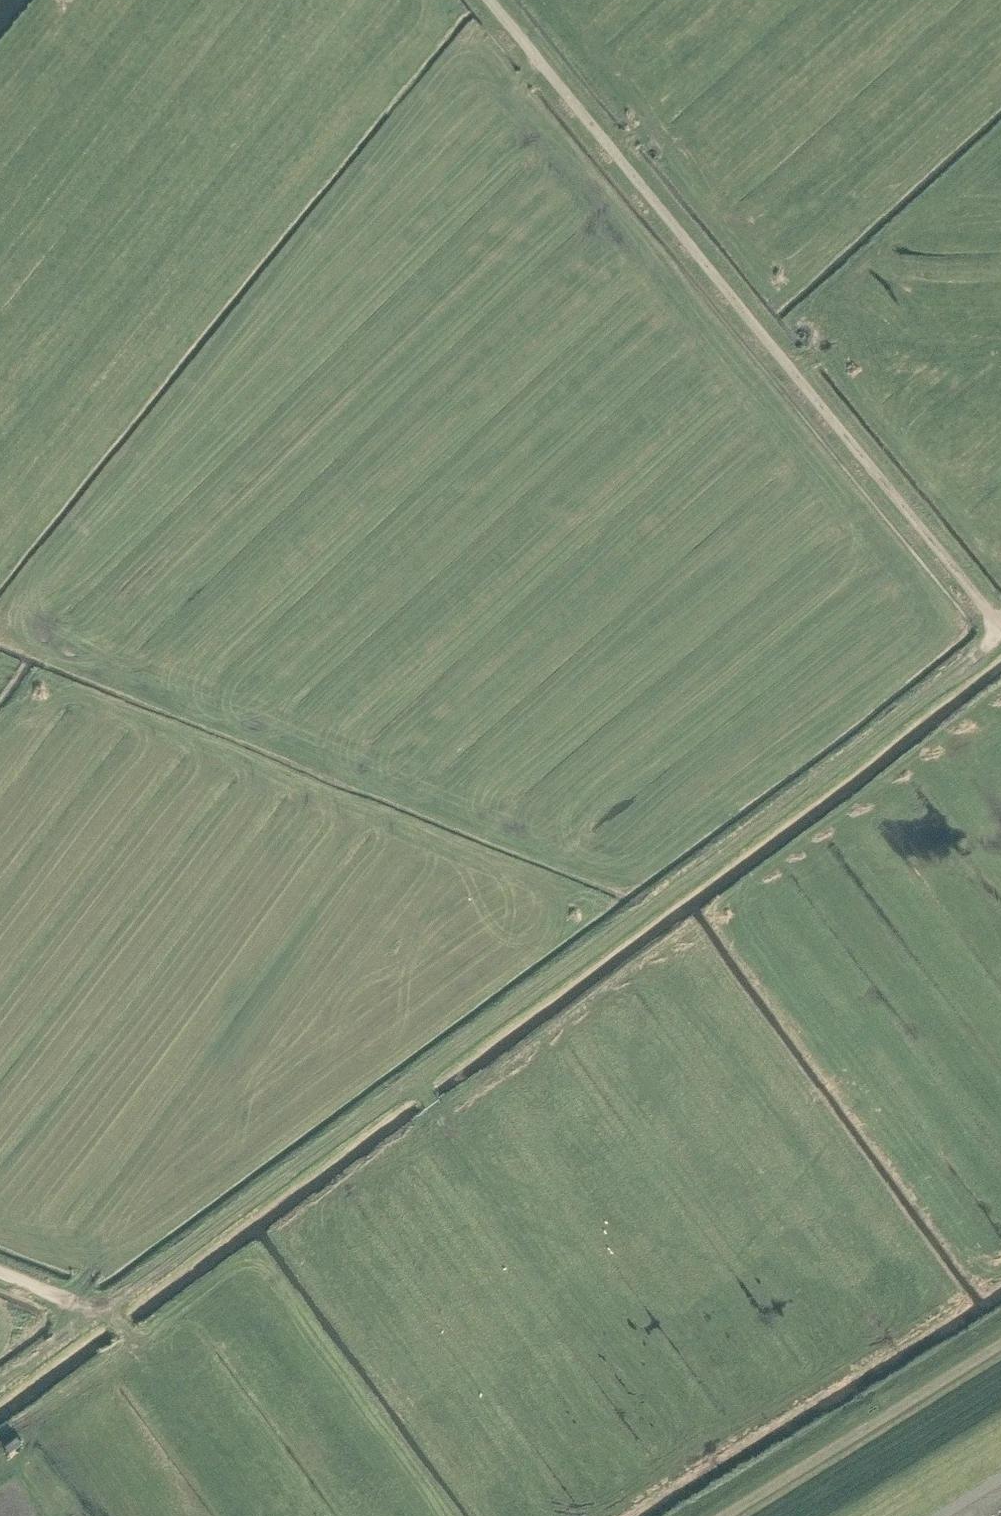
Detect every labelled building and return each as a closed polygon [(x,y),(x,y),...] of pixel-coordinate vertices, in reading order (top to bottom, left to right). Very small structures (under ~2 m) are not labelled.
[(0,1487),(0,1515),(39,1515),(26,1496),(14,1505),(1,1487),(0,1487)]
